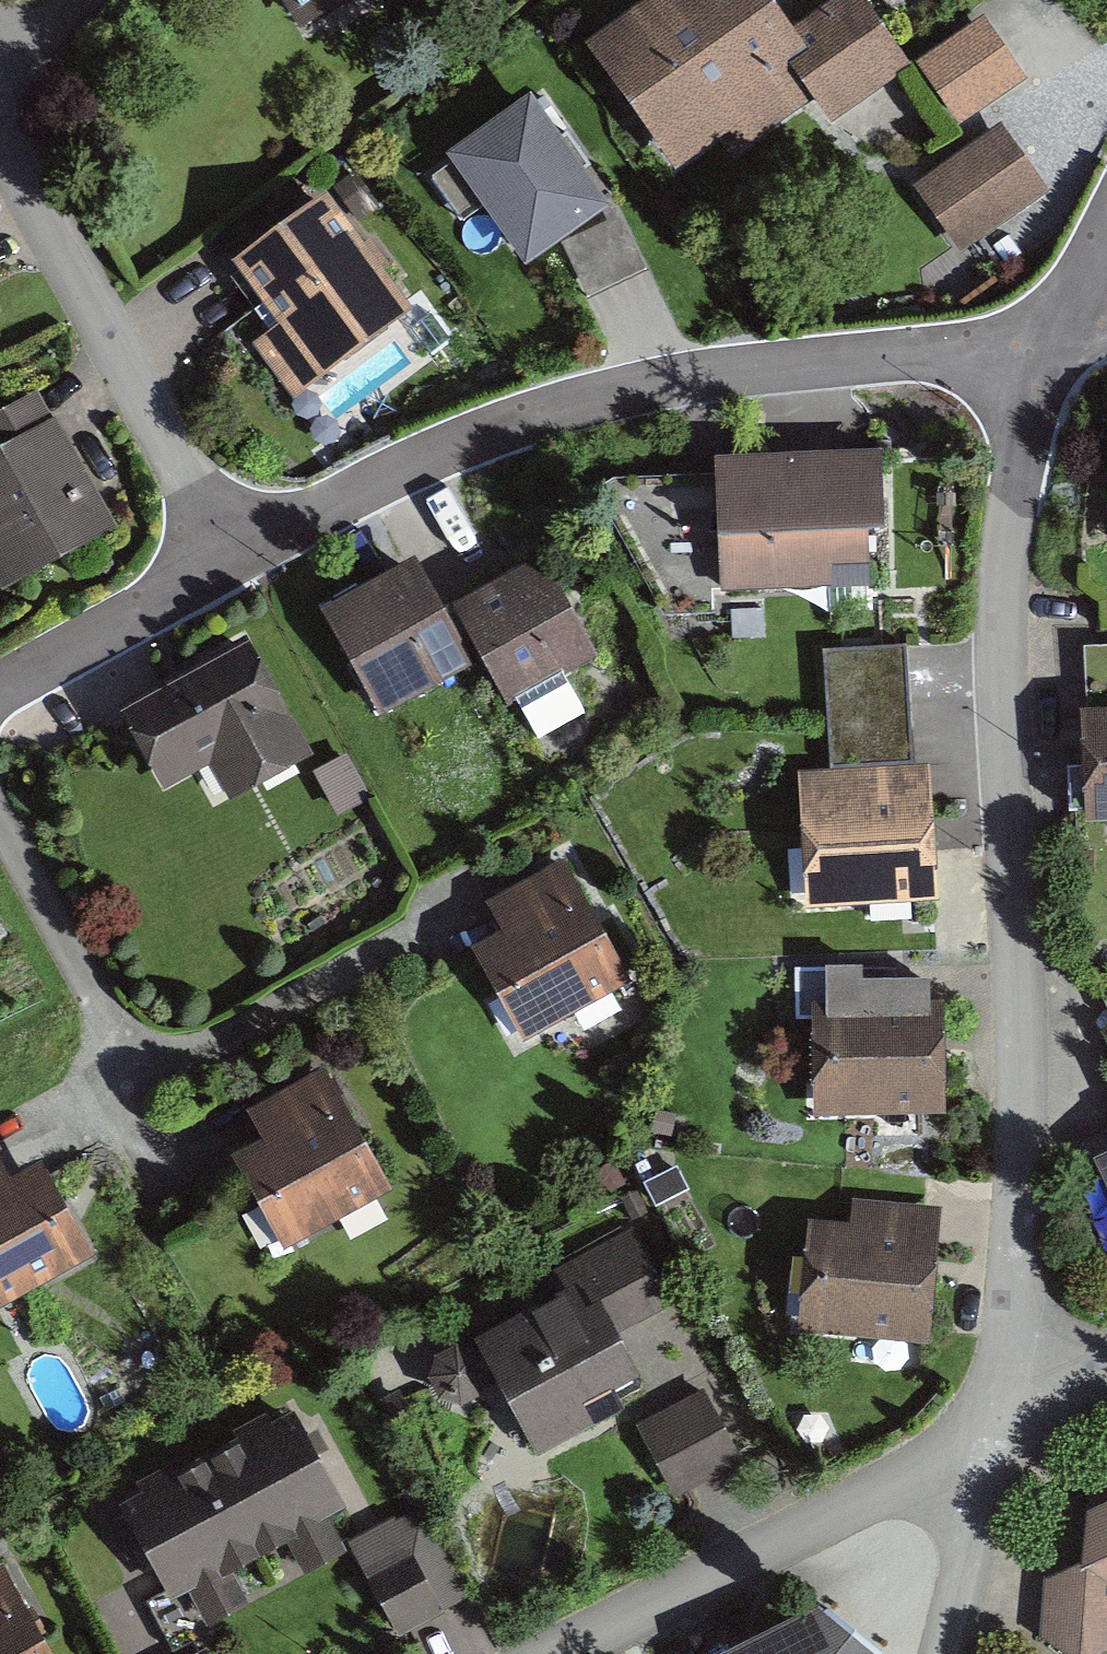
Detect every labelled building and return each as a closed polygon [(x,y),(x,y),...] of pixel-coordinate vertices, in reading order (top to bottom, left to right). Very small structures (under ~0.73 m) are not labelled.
[(296,19),(328,0),(284,0),(296,19)] [(753,0),(669,0),(586,59),(675,185),(798,98),(817,126),(894,71),(843,0),(835,0),(781,39),(753,0)] [(988,13),(919,60),(963,124),(1032,77),(988,13)] [(529,103),(451,160),(525,273),(560,246),(587,301),(641,275),(610,209),(529,103)] [(1044,193),(998,128),(913,188),(958,252),(1044,193)] [(399,307),(317,200),(229,267),(278,331),(251,352),(283,394),(399,307)] [(112,536),(79,479),(28,390),(0,406),(0,601),(112,536)] [(876,462),(705,468),(709,600),(880,595),(876,462)] [(401,575),(316,622),(373,726),(467,674),(492,720),(583,670),(526,567),(427,622),(401,575)] [(311,767),(244,645),(113,718),(153,792),(207,762),(234,809),(311,767)] [(923,774),(909,775),(904,656),(819,660),(824,782),(787,784),(797,912),(933,902),(923,774)] [(1080,726),(1082,820),(1106,820),(1106,726),(1080,726)] [(622,984),(558,867),(483,908),(499,938),(465,957),(513,1043),(622,984)] [(796,1118),(932,1116),(930,991),(812,993),(813,1033),(795,1033),(796,1118)] [(381,1196),(317,1080),(242,1121),(259,1151),(225,1169),(272,1256),(381,1196)] [(70,1270),(22,1180),(0,1192),(0,1307),(70,1270)] [(922,1341),(940,1211),(847,1199),(843,1233),(802,1227),(789,1323),(922,1341)] [(545,1308),(461,1353),(512,1447),(619,1390),(593,1343),(669,1302),(631,1230),(532,1283),(545,1308)] [(735,1462),(704,1399),(637,1431),(669,1495),(735,1462)] [(343,1516),(289,1420),(112,1518),(166,1614),(343,1516)] [(1086,1518),(1044,1615),(1046,1646),(1058,1653),(1098,1653),(1106,1650),(1106,1508),(1086,1518)] [(438,1602),(413,1560),(358,1592),(383,1634),(438,1602)] [(0,1588),(0,1653),(36,1653),(0,1588)] [(808,1616),(732,1653),(856,1653),(808,1616)]
